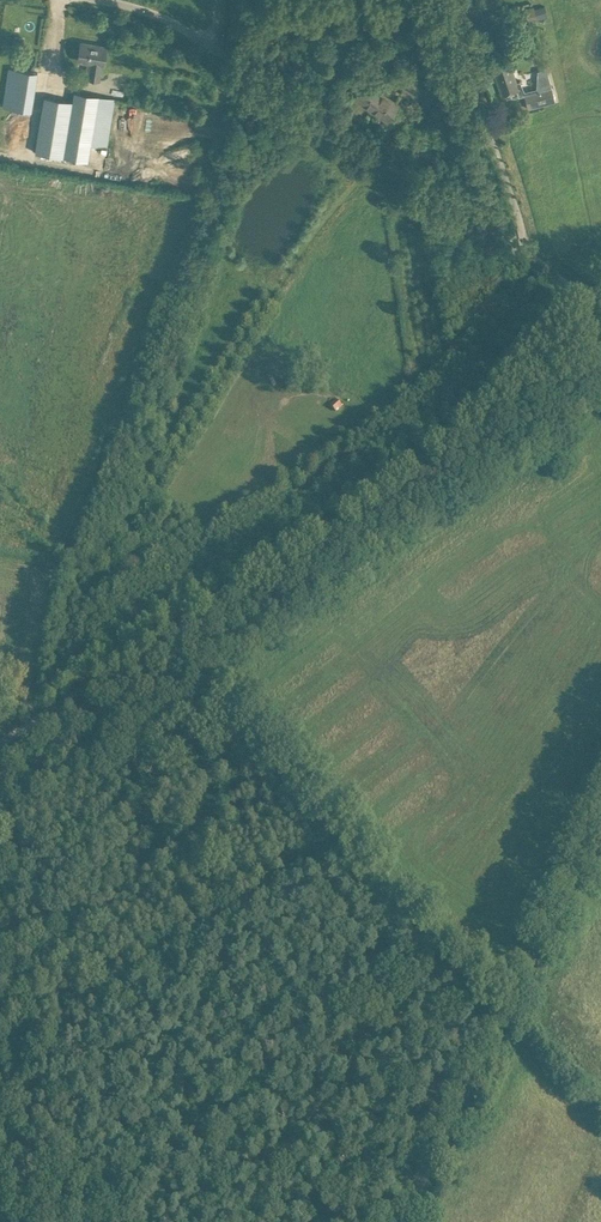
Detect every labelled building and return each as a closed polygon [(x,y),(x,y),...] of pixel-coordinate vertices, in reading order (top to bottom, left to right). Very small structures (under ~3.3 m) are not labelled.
[(546,16),(544,4),(524,8),(527,20),(546,16)] [(106,46),(81,42),(78,60),(87,61),(85,77),(99,79),(102,64),(103,64),(106,46)] [(506,53),(490,58),(502,95),(516,90),(518,96),(524,94),(528,108),(539,105),(555,101),(552,87),(551,83),(524,91),(520,80),(516,82),(506,53)] [(0,105),(28,110),(35,70),(7,66),(0,105)] [(540,80),(549,77),(546,67),(537,70),(540,80)] [(352,97),(387,120),(398,104),(374,88),(376,86),(365,78),(352,97)] [(107,146),(113,110),(115,98),(74,92),(73,101),(44,96),(35,152),(87,161),(90,144),(107,146)] [(336,413),(342,405),(335,400),(330,408),(336,413)]
